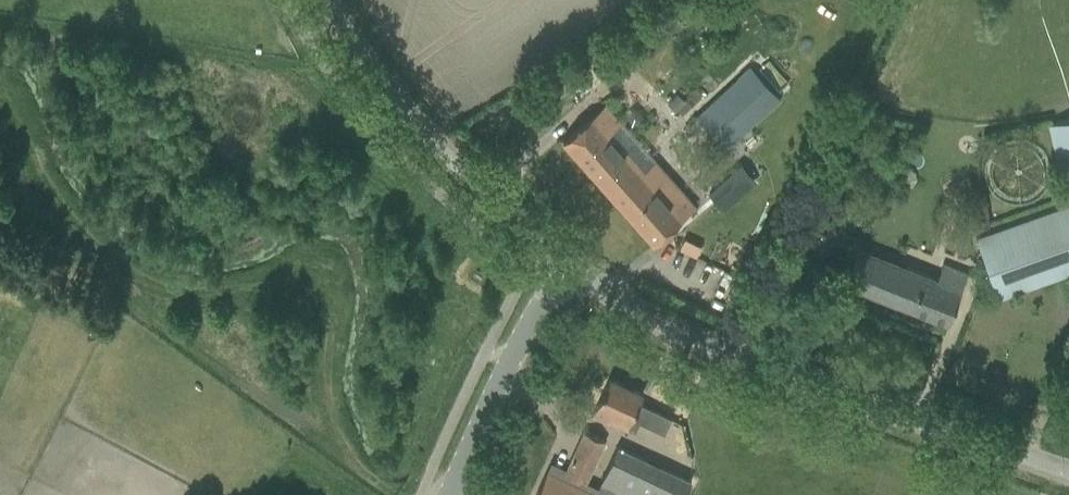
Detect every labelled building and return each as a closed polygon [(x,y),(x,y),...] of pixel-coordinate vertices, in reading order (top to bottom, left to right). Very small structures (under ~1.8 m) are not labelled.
[(649,35),(640,43),(646,50),(655,42),(649,35)] [(696,117),(724,148),(778,98),(750,68),(696,117)] [(677,93),(667,103),(675,111),(685,102),(677,93)] [(651,181),(605,128),(617,118),(604,103),(562,140),(653,243),(695,206),(663,170),(651,181)] [(1057,163),(1068,160),(1068,117),(1047,122),(1057,163)] [(729,176),(708,194),(718,206),(740,187),(729,176)] [(997,298),(1068,273),(1068,206),(976,239),(997,298)] [(843,283),(947,324),(955,303),(967,271),(942,261),(936,276),(858,246),(843,283)] [(592,414),(591,415),(607,422),(609,419),(634,431),(639,421),(664,432),(671,417),(646,406),(638,402),(642,393),(608,378),(592,414)] [(584,486),(605,440),(584,430),(563,476),(547,469),(535,494),(597,494),(598,493),(584,486)] [(598,488),(613,494),(683,494),(690,480),(617,446),(598,488)]
